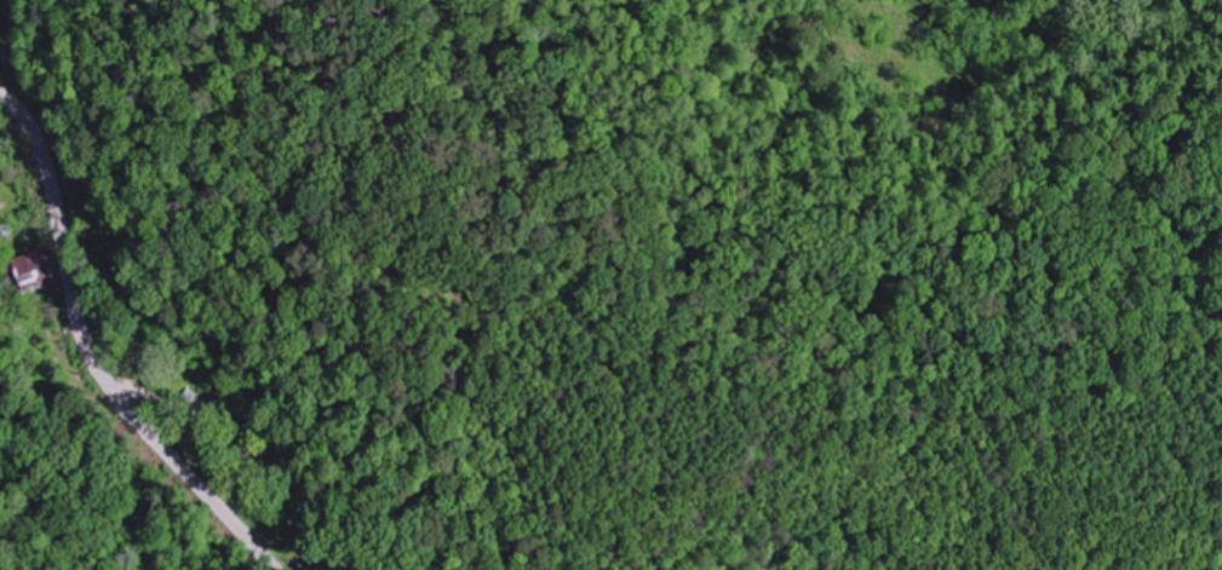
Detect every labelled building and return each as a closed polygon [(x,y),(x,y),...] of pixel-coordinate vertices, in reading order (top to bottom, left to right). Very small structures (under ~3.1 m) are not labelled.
[(45,287),(57,283),(46,250),(14,260),(21,284),(42,278),(45,287)]
